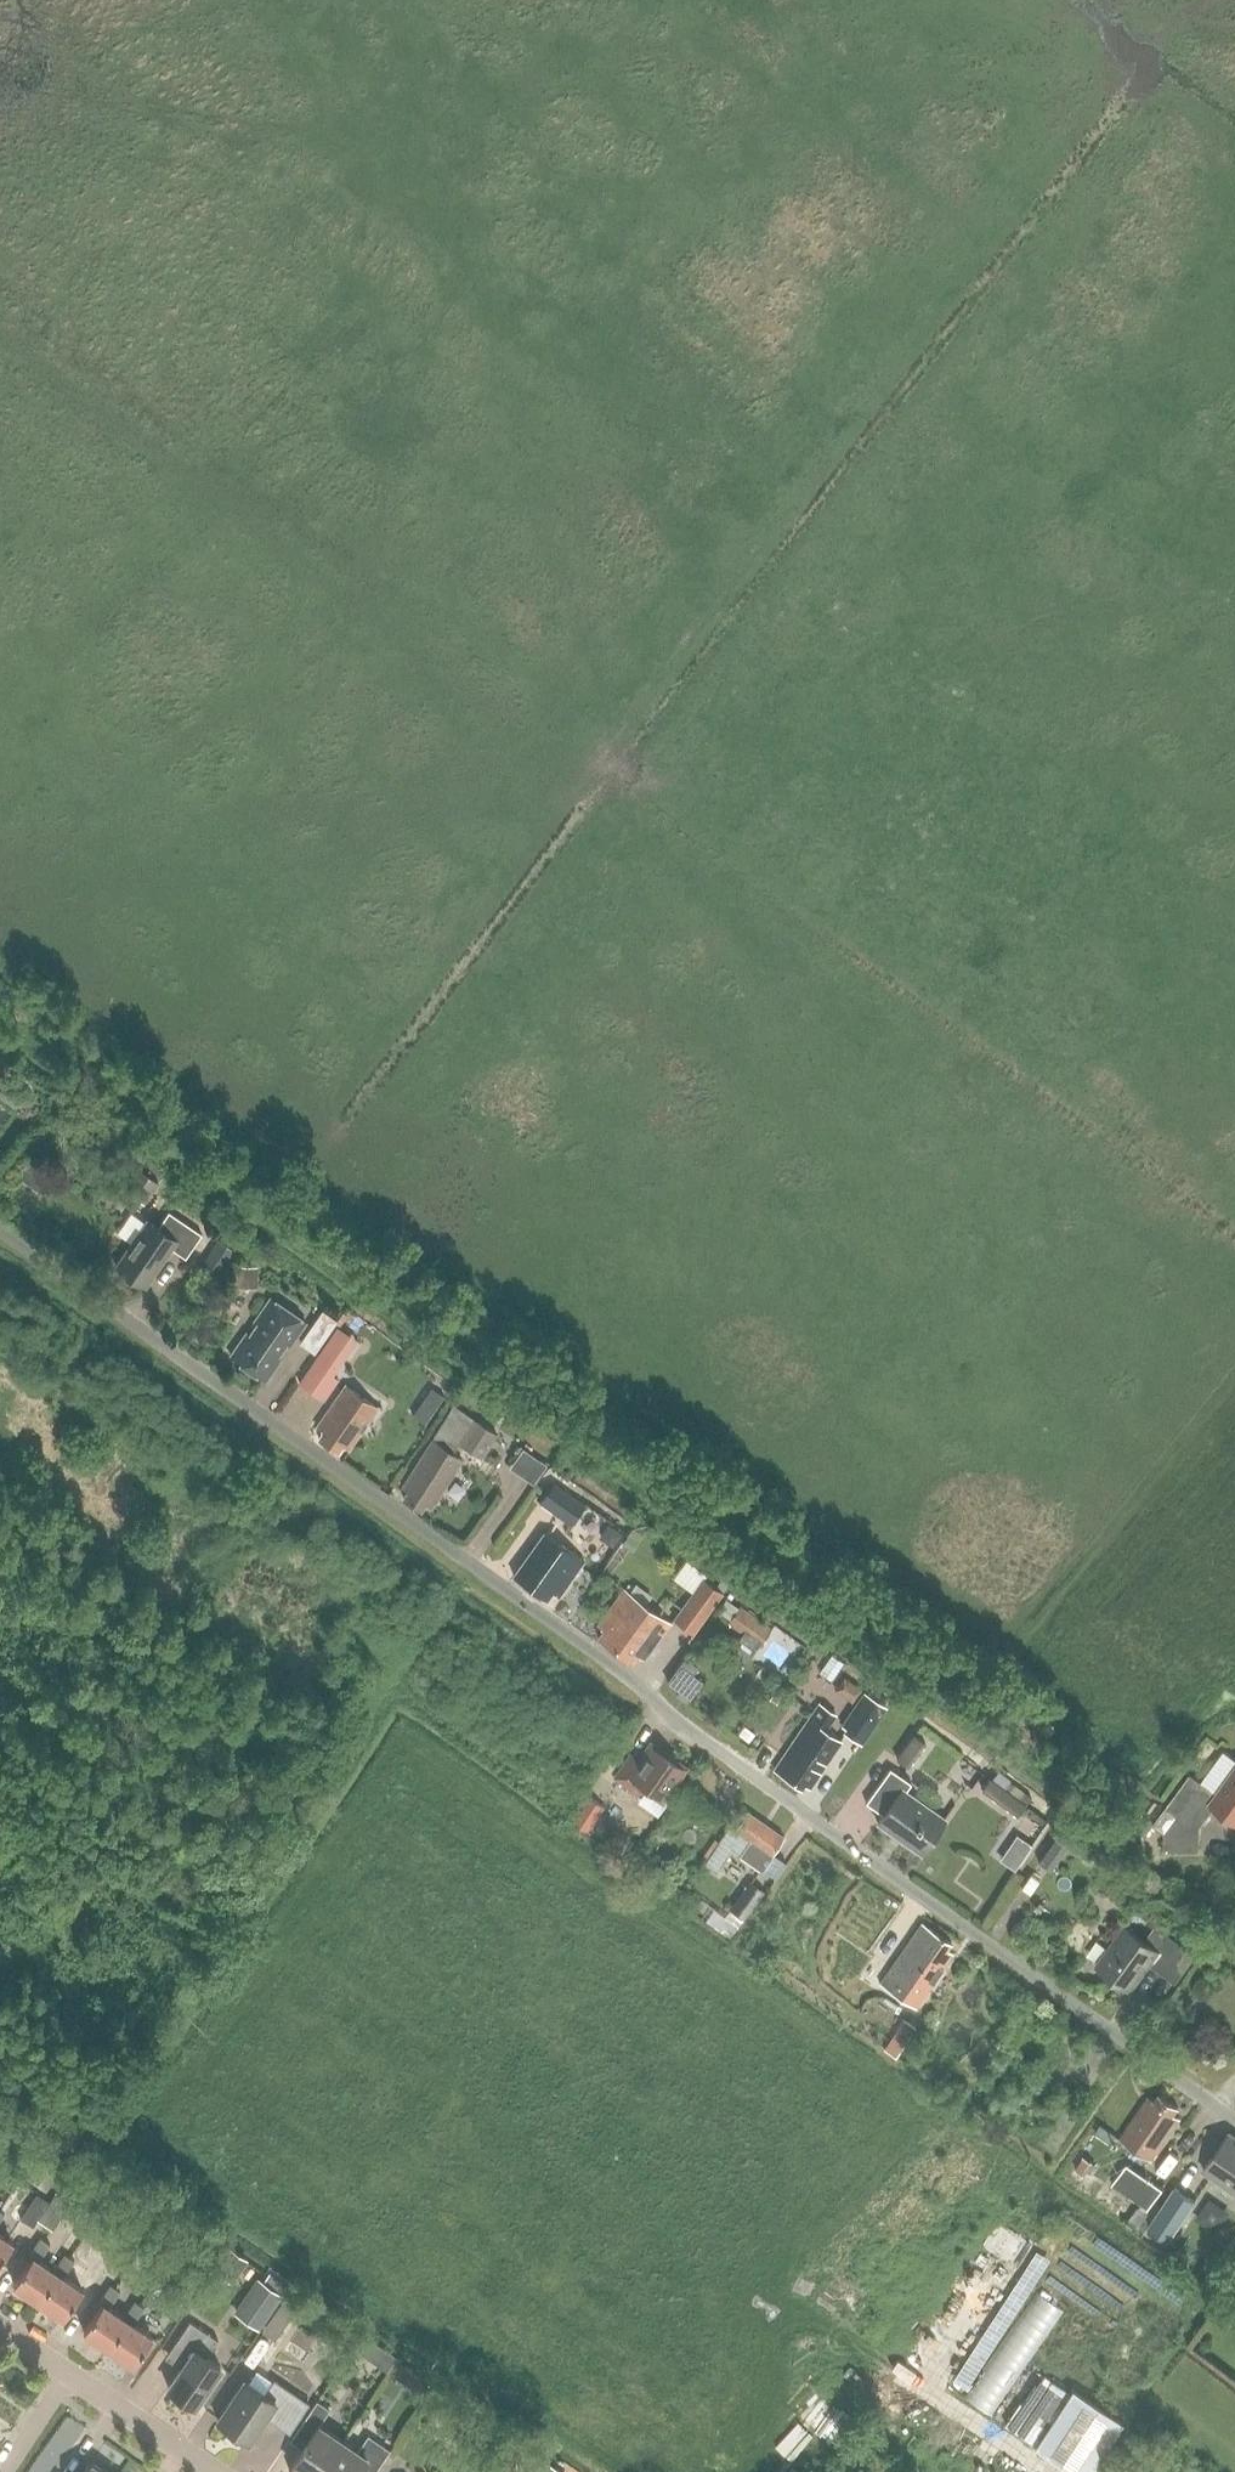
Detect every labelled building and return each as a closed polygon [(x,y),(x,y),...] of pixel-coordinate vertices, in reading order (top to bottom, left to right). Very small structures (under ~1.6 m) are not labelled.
[(32,1160),(20,1178),(43,1194),(55,1176),(32,1160)] [(138,1170),(124,1190),(143,1203),(157,1183),(138,1170)] [(171,1248),(185,1257),(202,1233),(168,1210),(157,1226),(147,1219),(144,1222),(131,1242),(115,1265),(145,1286),(171,1248)] [(132,1214),(119,1234),(131,1242),(144,1222),(132,1214)] [(234,1250),(218,1240),(203,1264),(219,1274),(234,1250)] [(259,1268),(239,1267),(239,1288),(259,1289),(259,1268)] [(248,1332),(231,1356),(266,1380),(282,1356),(279,1354),(286,1345),(287,1344),(289,1346),(306,1321),(271,1297),(255,1321),(258,1323),(250,1333),(248,1332)] [(320,1310),(297,1343),(312,1353),(335,1320),(320,1310)] [(337,1327),(313,1362),(326,1371),(351,1336),(337,1327)] [(360,1395),(386,1357),(362,1341),(345,1365),(356,1372),(347,1385),(346,1385),(317,1427),(324,1431),(319,1438),(339,1451),(343,1445),(350,1449),(378,1407),(360,1395)] [(482,1457),(498,1434),(456,1406),(403,1487),(408,1490),(403,1498),(422,1510),(427,1503),(431,1506),(461,1460),(452,1454),(459,1442),(482,1457)] [(511,1464),(535,1481),(548,1463),(524,1446),(511,1464)] [(572,1527),(586,1506),(554,1484),(540,1504),(572,1527)] [(607,1523),(599,1535),(614,1544),(622,1532),(607,1523)] [(560,1596),(585,1561),(546,1533),(515,1576),(547,1599),(553,1592),(560,1596)] [(630,1535),(624,1544),(633,1550),(639,1542),(630,1535)] [(700,1576),(671,1617),(692,1632),(721,1591),(714,1586),(700,1576)] [(720,1579),(714,1586),(721,1591),(726,1584),(720,1579)] [(645,1658),(670,1623),(625,1590),(599,1625),(606,1630),(600,1637),(633,1661),(639,1653),(645,1658)] [(772,1629),(740,1607),(728,1624),(744,1636),(746,1632),(762,1643),(772,1629)] [(694,1671),(700,1664),(688,1654),(665,1680),(688,1700),(705,1681),(694,1671)] [(859,1747),(885,1709),(865,1695),(842,1729),(848,1733),(844,1737),(859,1747)] [(810,1787),(841,1741),(822,1728),(830,1715),(818,1707),(775,1770),(802,1789),(806,1784),(810,1787)] [(913,1733),(895,1757),(907,1766),(925,1742),(913,1733)] [(681,1768),(651,1747),(640,1763),(630,1755),(614,1778),(640,1796),(647,1786),(661,1796),(681,1768)] [(1153,1826),(1164,1834),(1164,1851),(1199,1852),(1200,1827),(1215,1808),(1234,1822),(1234,1759),(1224,1751),(1201,1783),(1190,1775),(1155,1824),(1153,1826)] [(912,1783),(891,1768),(867,1802),(884,1814),(878,1822),(922,1853),(946,1819),(906,1791),(912,1783)] [(989,1776),(1022,1800),(1027,1793),(994,1769),(989,1776)] [(989,1776),(980,1788),(1015,1814),(1024,1802),(1022,1800),(989,1776)] [(587,1796),(571,1821),(587,1831),(603,1807),(587,1796)] [(762,1870),(786,1836),(747,1810),(735,1827),(738,1829),(729,1843),(741,1851),(740,1854),(762,1870)] [(1131,1837),(1147,1836),(1153,1826),(1155,1824),(1148,1819),(1150,1817),(1144,1813),(1134,1826),(1131,1837)] [(632,1842),(614,1829),(605,1841),(623,1854),(632,1842)] [(1054,1837),(1038,1861),(1052,1870),(1068,1846),(1054,1837)] [(732,1848),(725,1843),(722,1840),(706,1862),(705,1863),(716,1871),(732,1848)] [(1008,1848),(1000,1860),(1015,1871),(1024,1858),(1008,1848)] [(763,1891),(755,1885),(735,1913),(744,1919),(763,1891)] [(917,2007),(955,1952),(948,1948),(952,1942),(923,1923),(882,1983),(917,2007)] [(1124,1926),(1097,1964),(1130,1988),(1148,1964),(1161,1973),(1182,1944),(1155,1925),(1143,1940),(1124,1926)] [(906,2021),(887,2050),(896,2057),(916,2028),(906,2021)] [(1152,2161),(1181,2119),(1173,2113),(1178,2107),(1159,2094),(1154,2101),(1149,2097),(1120,2139),(1152,2161)] [(1101,2126),(1096,2133),(1110,2143),(1115,2135),(1101,2126)] [(1231,2133),(1205,2171),(1234,2192),(1234,2136),(1231,2133)] [(1126,2165),(1113,2184),(1149,2209),(1163,2189),(1126,2165)] [(72,2186),(67,2194),(76,2202),(80,2197),(82,2194),(72,2186)] [(1159,2210),(1147,2227),(1171,2243),(1198,2203),(1193,2199),(1174,2187),(1159,2210)] [(38,2221),(49,2204),(37,2196),(21,2221),(32,2229),(36,2223),(38,2221)] [(49,2204),(38,2221),(53,2231),(68,2209),(70,2206),(54,2196),(52,2199),(52,2200),(49,2204)] [(13,2243),(0,2234),(0,2262),(13,2243)] [(33,2257),(14,2285),(38,2302),(57,2273),(55,2271),(40,2261),(51,2245),(42,2239),(31,2255),(33,2257)] [(233,2284),(249,2260),(231,2248),(229,2246),(213,2270),(215,2271),(233,2284)] [(68,2270),(75,2261),(66,2255),(55,2271),(57,2273),(38,2302),(63,2318),(83,2290),(64,2277),(68,2270)] [(180,2281),(170,2295),(182,2303),(191,2290),(180,2281)] [(260,2282),(236,2317),(259,2332),(283,2298),(260,2282)] [(103,2304),(84,2333),(108,2349),(127,2320),(125,2318),(110,2308),(121,2292),(111,2285),(100,2302),(103,2304)] [(1037,2293),(962,2396),(992,2417),(1066,2314),(1037,2293)] [(127,2320),(108,2349),(133,2366),(153,2337),(133,2324),(144,2307),(136,2302),(125,2318),(127,2320)] [(168,2388),(194,2406),(220,2367),(207,2358),(218,2341),(190,2322),(171,2350),(187,2361),(168,2388)] [(331,2330),(327,2335),(340,2344),(344,2338),(347,2333),(334,2325),(331,2330)] [(366,2335),(356,2351),(372,2361),(382,2346),(366,2335)] [(402,2362),(393,2376),(407,2386),(417,2372),(402,2362)] [(1005,2428),(1035,2448),(1072,2471),(1087,2471),(1120,2421),(1072,2390),(1070,2393),(1045,2377),(1038,2386),(1064,2403),(1049,2426),(1019,2407),(1005,2428)] [(245,2381),(218,2421),(248,2442),(265,2417),(290,2434),(310,2405),(274,2380),(273,2383),(265,2395),(248,2383),(245,2381)] [(808,2420),(832,2444),(854,2422),(830,2398),(808,2420)] [(294,2438),(305,2446),(289,2470),(292,2471),(324,2471),(343,2443),(319,2426),(330,2410),(318,2402),(293,2438),(294,2438)] [(324,2471),(376,2471),(390,2451),(368,2437),(357,2452),(343,2443),(324,2471)] [(513,2453),(498,2454),(498,2468),(513,2468),(513,2453)] [(91,2462),(85,2471),(105,2471),(91,2462)] [(546,2463),(540,2471),(560,2471),(546,2463)]
